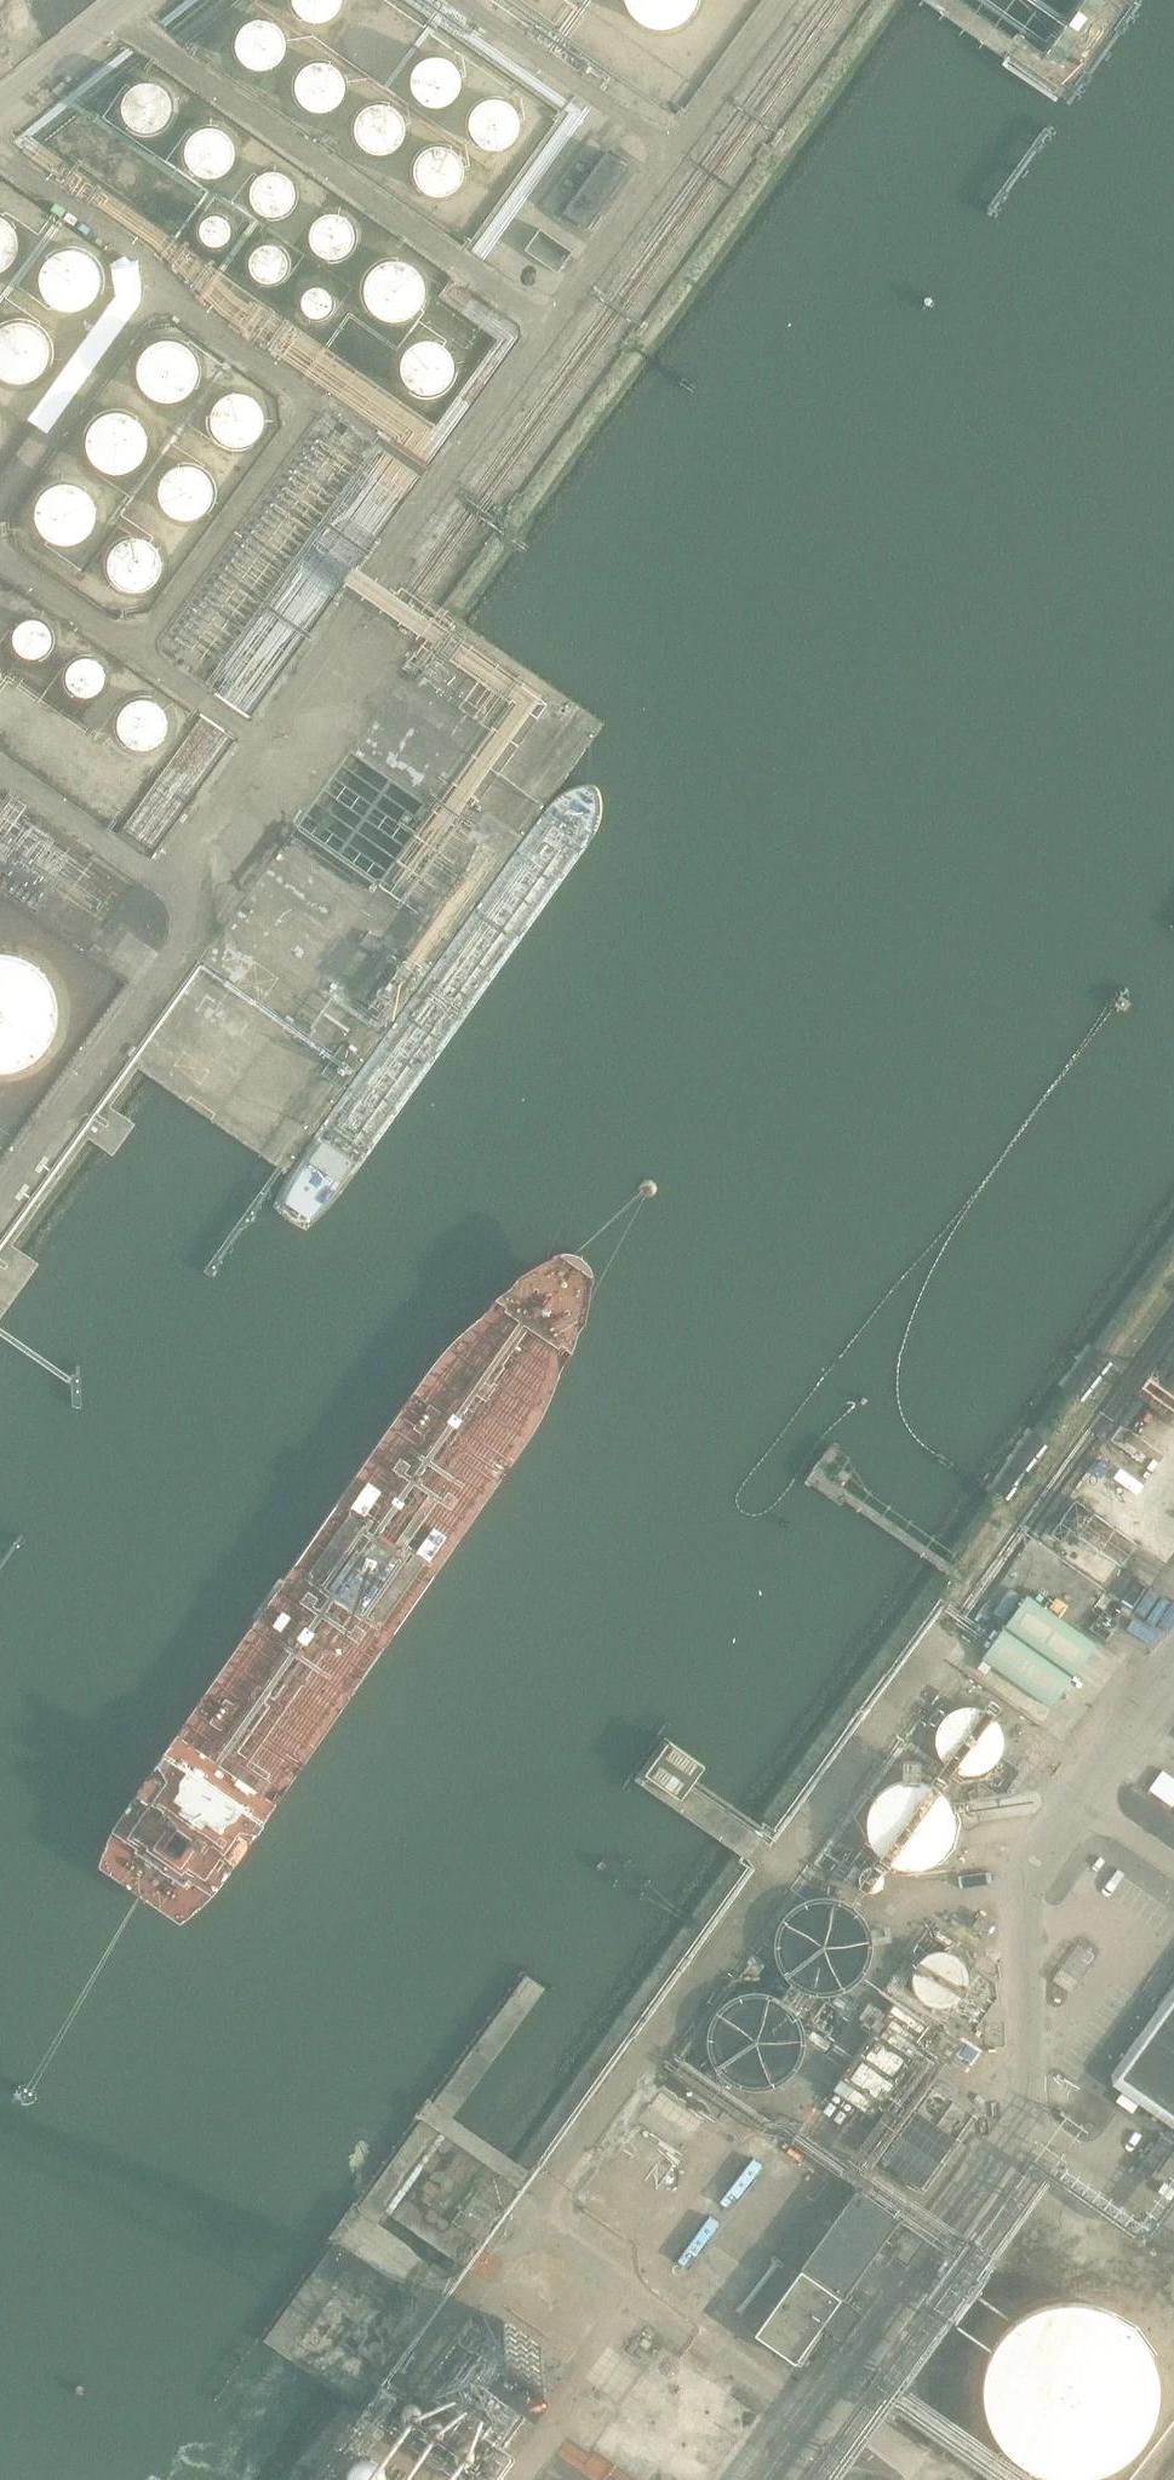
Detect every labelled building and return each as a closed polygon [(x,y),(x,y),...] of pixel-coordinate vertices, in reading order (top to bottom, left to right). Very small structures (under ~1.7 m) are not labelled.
[(340,0),(293,0),(294,5),(298,11),(303,15),(308,18),(315,20),(321,19),(328,17),(333,13),(337,8),(340,2),(340,0)] [(694,0),(623,0),(623,3),(626,10),(630,16),(634,21),(640,25),(646,27),(653,29),(660,29),(667,28),(673,26),(679,23),(685,18),(689,13),(692,7),(694,0)] [(289,48),(290,42),(289,35),(287,29),(283,24),(278,20),(272,17),(265,16),(259,17),(253,19),(247,22),(243,27),(239,33),(238,39),(238,45),(239,52),(243,57),(247,62),(253,66),(259,68),(265,68),(272,67),(278,64),(283,60),(287,54),(289,48)] [(346,94),(347,88),(346,81),(343,74),(339,69),(333,65),(327,62),(320,61),(313,62),(307,65),(301,69),(297,74),(295,81),(294,88),(295,94),(297,101),(301,106),(307,110),(313,113),(320,114),(327,113),(333,110),(339,106),(343,101),(346,94)] [(457,93),(458,86),(457,79),(454,72),(449,67),(443,63),(436,61),(429,61),(422,63),(416,67),(411,72),(408,79),(407,86),(408,93),(411,100),(416,105),(422,109),(429,111),(436,111),(443,109),(449,105),(454,100),(457,93)] [(169,115),(170,108),(169,100),(165,94),(159,89),(153,87),(145,87),(138,90),(133,94),(129,100),(128,108),(129,115),(133,121),(138,126),(145,128),(153,128),(159,126),(165,121),(169,115)] [(518,132),(519,126),(518,119),(516,113),(512,108),(507,104),(501,101),(495,100),(488,100),(482,102),(477,106),(472,111),(469,116),(467,123),(467,129),(469,135),(472,141),(477,146),(482,149),(488,151),(495,151),(501,150),(507,147),(512,143),(516,138),(518,132)] [(406,137),(407,130),(406,123),(404,117),(400,112),(395,108),(389,105),(382,104),(375,104),(369,106),(363,110),(359,115),(356,120),(354,127),(354,133),(356,140),(359,146),(363,151),(369,154),(375,156),(382,157),(389,155),(395,152),(400,148),(404,143),(406,137)] [(229,161),(231,154),(229,148),(226,142),(221,137),(214,135),(207,135),(201,137),(195,142),(192,148),(191,155),(192,161),(196,167),(201,172),(207,174),(214,174),(221,172),(226,167),(229,161)] [(462,178),(463,171),(462,164),(459,158),(454,153),(448,149),(442,147),(435,147),(428,149),(422,152),(417,158),(414,164),(413,171),(414,178),(417,184),(422,190),(428,194),(434,196),(442,196),(448,194),(454,190),(459,184),(462,178)] [(567,213),(588,228),(630,169),(608,154),(567,213)] [(293,204),(295,198),(294,192),(291,186),(286,182),(280,179),(274,179),(268,180),(263,184),(259,188),(257,194),(257,201),(259,207),(262,212),(268,215),(274,217),(280,216),(286,214),(290,209),(293,204)] [(24,233),(23,227),(20,220),(16,215),(10,211),(4,208),(0,208),(0,259),(4,259),(10,256),(16,252),(20,246),(23,240),(24,233)] [(200,238),(205,244),(212,247),(220,246),(226,242),(229,234),(228,226),(224,220),(216,217),(209,218),(202,223),(199,230),(200,238)] [(353,247),(354,240),(353,234),(350,228),(346,224),(340,221),(334,220),(327,221),(321,224),(317,228),(314,234),(313,240),(314,246),(317,252),(321,257),(327,260),(333,261),(340,260),(345,257),(350,252),(353,247)] [(558,273),(572,252),(539,230),(525,251),(558,273)] [(253,263),(254,272),(259,280),(268,284),(278,283),(285,277),(289,268),(288,259),(282,251),(274,247),(264,248),(256,254),(253,263)] [(426,294),(426,288),(426,281),(424,275),(421,269),(416,264),(411,260),(406,257),(399,255),(393,254),(386,255),(380,257),(374,260),(369,264),(365,269),(362,275),(360,281),(359,288),(360,294),(362,300),(365,306),(369,311),(374,315),(380,318),(386,320),(393,321),(399,320),(406,318),(411,315),(416,311),(421,306),(424,300),(426,294)] [(95,288),(95,282),(95,275),(92,269),(88,263),(82,259),(76,257),(70,256),(63,257),(57,259),(51,264),(47,269),(45,275),(44,282),(45,288),(47,295),(51,300),(57,304),(63,307),(70,307),(76,306),(83,304),(88,300),(92,294),(95,288)] [(305,310),(312,315),(321,316),(329,313),(334,306),(335,298),(331,290),(324,285),(316,284),(308,287),(303,294),(302,302),(305,310)] [(45,353),(44,347),(42,341),(38,336),(33,332),(27,330),(21,329),(14,330),(8,332),(3,336),(0,340),(0,366),(4,370),(9,374),(15,377),(21,378),(27,377),(33,374),(38,370),(42,365),(44,359),(45,353)] [(460,362),(460,361),(459,356),(458,350),(455,345),(451,340),(448,336),(442,333),(431,330),(423,330),(417,332),(413,334),(408,338),(404,341),(400,347),(398,354),(397,361),(397,366),(399,372),(402,377),(405,383),(414,389),(426,392),(434,392),(440,390),(449,385),(453,380),(457,374),(459,369),(460,362)] [(197,379),(197,372),(197,366),(195,361),(192,355),(188,351),(183,347),(178,344),(172,343),(166,342),(160,343),(154,345),(149,348),(144,353),(141,358),(138,363),(137,369),(137,375),(138,381),(141,387),(144,392),(148,396),(154,399),(159,401),(165,402),(172,402),(177,401),(183,398),(188,394),(192,390),(195,384),(197,379)] [(259,429),(260,421),(259,414),(255,408),(249,403),(242,400),(235,400),(228,403),(222,408),(218,414),(217,421),(218,429),(222,435),(228,440),(235,443),(242,443),(249,440),(255,435),(259,429)] [(140,449),(141,443),(140,436),(138,430),(134,424),(128,420),(122,418),(115,417),(109,418),(103,420),(97,424),(93,430),(91,436),(90,442),(91,449),(93,455),(97,461),(103,465),(109,467),(115,468),(122,467),(128,465),(133,461),(138,455),(140,449)] [(209,500),(210,493),(209,487),(206,481),(202,475),(196,471),(190,469),(183,469),(177,470),(171,473),(166,478),(162,483),(160,490),(160,497),(162,503),(166,509),(171,514),(177,517),(183,518),(190,518),(196,515),(202,512),(206,506),(209,500)] [(91,520),(91,514),(91,508),(89,502),(85,497),(81,492),(76,489),(70,487),(64,486),(58,487),(52,489),(47,492),(42,497),(39,502),(37,508),(36,514),(37,520),(39,526),(42,531),(46,536),(52,539),(58,541),(64,542),(70,541),(76,539),(81,536),(85,531),(89,526),(91,520)] [(157,569),(158,563),(157,557),(155,551),(151,546),(146,542),(140,540),(134,539),(127,540),(122,542),(117,546),(113,551),(110,557),(109,563),(110,570),(113,575),(117,580),(122,584),(128,587),(134,587),(140,587),(146,584),(151,580),(155,575),(157,569)] [(54,630),(54,629),(52,619),(50,614),(47,610),(39,605),(29,602),(22,603),(17,605),(10,610),(7,613),(4,619),(2,628),(3,638),(6,643),(9,648),(17,653),(22,655),(27,655),(34,655),(39,653),(47,648),(52,640),(54,635),(54,630)] [(109,666),(109,665),(107,655),(105,651),(101,646),(93,641),(83,639),(76,639),(72,641),(64,646),(59,654),(57,660),(56,664),(58,673),(59,677),(63,683),(71,689),(77,691),(81,691),(89,691),(93,689),(101,684),(107,675),(109,666)] [(169,709),(169,708),(168,703),(167,697),(164,692),(161,689),(152,682),(142,680),(137,680),(130,682),(125,684),(121,688),(115,696),(113,700),(112,706),(112,711),(113,717),(116,723),(119,727),(124,732),(129,734),(134,736),(140,737),(145,736),(151,734),(159,730),(163,725),(166,720),(168,715),(169,709)] [(43,1055),(50,1045),(56,1035),(59,1025),(60,1011),(59,999),(55,987),(47,975),(40,967),(31,960),(21,955),(9,952),(0,951),(0,1073),(12,1072),(21,1069),(31,1064),(42,1055),(43,1055)] [(1155,1457),(1147,1470),(1169,1484),(1173,1476),(1173,1469),(1155,1457)] [(1028,1594),(982,1658),(1052,1708),(1098,1644),(1028,1594)] [(1000,1749),(1000,1742),(1000,1736),(998,1730),(995,1724),(991,1719),(986,1715),(980,1712),(974,1710),(967,1710),(961,1710),(955,1712),(949,1715),(944,1719),(940,1724),(937,1730),(935,1736),(935,1742),(935,1749),(937,1755),(940,1760),(944,1765),(949,1769),(955,1772),(961,1774),(968,1775),(974,1774),(980,1772),(986,1769),(991,1765),(995,1760),(998,1755),(1000,1749)] [(682,1798),(705,1765),(669,1739),(645,1773),(682,1798)] [(1173,1804),(1173,1775),(1163,1768),(1150,1789),(1173,1804)] [(950,1836),(950,1828),(950,1820),(947,1812),(944,1805),(939,1798),(932,1793),(925,1789),(918,1786),(910,1785),(901,1786),(894,1787),(886,1791),(879,1796),(874,1801),(869,1808),(866,1816),(865,1824),(865,1832),(866,1840),(869,1847),(874,1854),(879,1860),(886,1865),(893,1868),(901,1870),(910,1871),(918,1869),(925,1867),(932,1863),(939,1857),(944,1851),(947,1844),(950,1836)] [(863,1952),(864,1943),(863,1935),(860,1927),(856,1919),(851,1913),(845,1907),(838,1903),(830,1900),(821,1899),(813,1899),(805,1902),(797,1905),(790,1910),(784,1916),(780,1923),(777,1931),(775,1939),(775,1948),(777,1956),(780,1964),(784,1971),(790,1977),(797,1982),(805,1985),(813,1987),(821,1987),(830,1986),(838,1983),(845,1979),(851,1974),(857,1967),(860,1960),(863,1952)] [(968,1983),(969,1977),(968,1971),(965,1966),(961,1962),(956,1959),(951,1958),(945,1958),(939,1960),(935,1964),(931,1969),(930,1974),(930,1980),(931,1986),(935,1991),(939,1994),(945,1996),(951,1997),(956,1995),(961,1993),(965,1988),(968,1983)] [(1111,2072),(1113,2085),(1173,2128),(1173,1985),(1111,2072)] [(800,2047),(801,2039),(800,2031),(797,2022),(794,2015),(788,2008),(782,2003),(775,1999),(767,1996),(758,1995),(750,1995),(742,1997),(734,2001),(727,2006),(721,2012),(717,2019),(714,2027),(712,2035),(712,2043),(714,2052),(717,2059),(721,2067),(727,2073),(734,2077),(742,2081),(750,2083),(758,2083),(767,2082),(775,2079),(782,2075),(789,2070),(794,2063),(798,2055),(800,2047)] [(894,2003),(833,2088),(870,2114),(931,2030),(894,2003)] [(795,2361),(897,2217),(856,2188),(755,2332),(795,2361)] [(1000,2441),(1036,2466),(1081,2471),(1122,2455),(1152,2422),(1162,2379),(1151,2336),(1121,2302),(1079,2287),(1035,2293),(999,2318),(978,2358),(979,2402),(1000,2441)] [(383,2479),(382,2472),(378,2467),(373,2463),(366,2461),(360,2462),(354,2465),(349,2470),(347,2476),(347,2479),(383,2479)]
